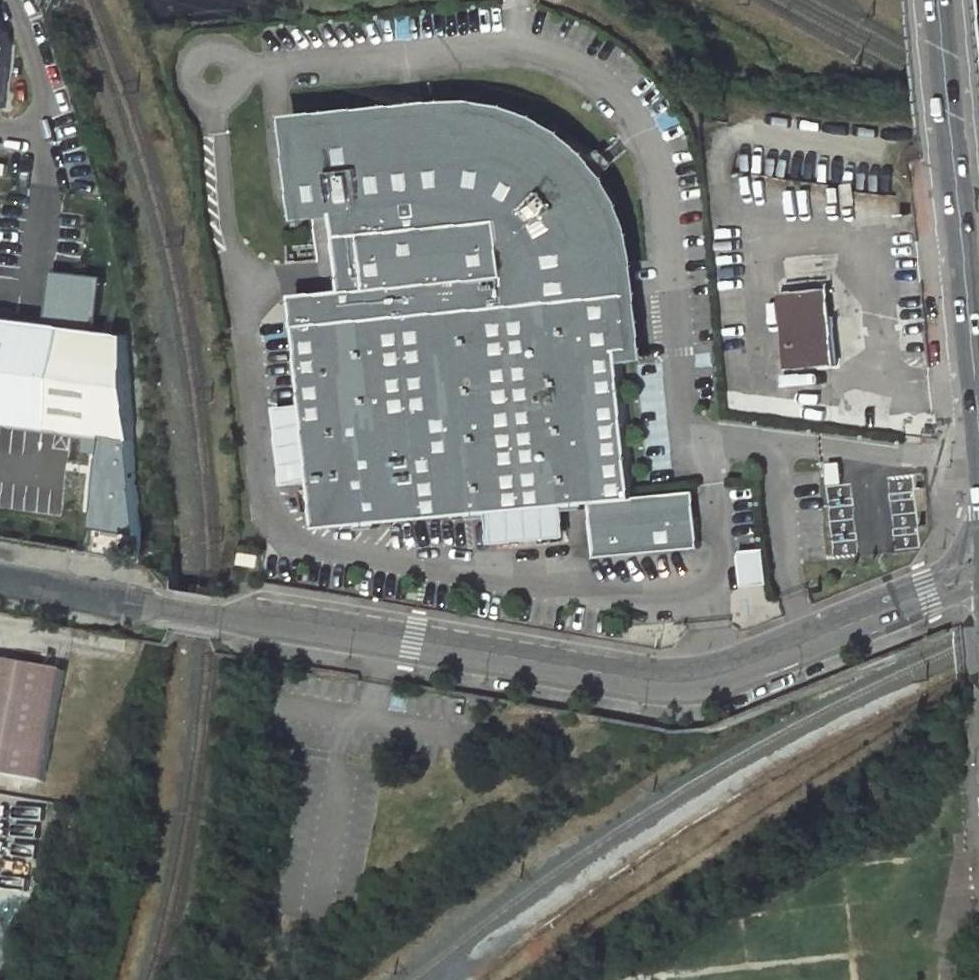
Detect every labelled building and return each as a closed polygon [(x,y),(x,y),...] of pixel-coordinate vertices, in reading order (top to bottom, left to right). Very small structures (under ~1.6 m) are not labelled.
[(4,106),(10,42),(0,16),(0,106),(4,106)] [(456,110),(302,124),(310,217),(339,213),(346,289),(297,294),(319,528),(591,502),(596,557),(701,547),(696,491),(636,496),(629,423),(622,350),(635,349),(627,260),(625,241),(620,221),(611,200),(596,176),(575,153),(547,132),(518,119),(486,111),(456,110)] [(100,278),(46,272),(41,327),(94,332),(100,278)] [(835,287),(790,291),(797,369),(844,364),(835,287)] [(98,530),(147,535),(130,336),(94,332),(41,327),(0,321),(0,422),(107,439),(98,530)] [(740,550),(742,585),(769,583),(767,548),(740,550)] [(47,774),(68,663),(0,649),(0,766),(47,774)]
